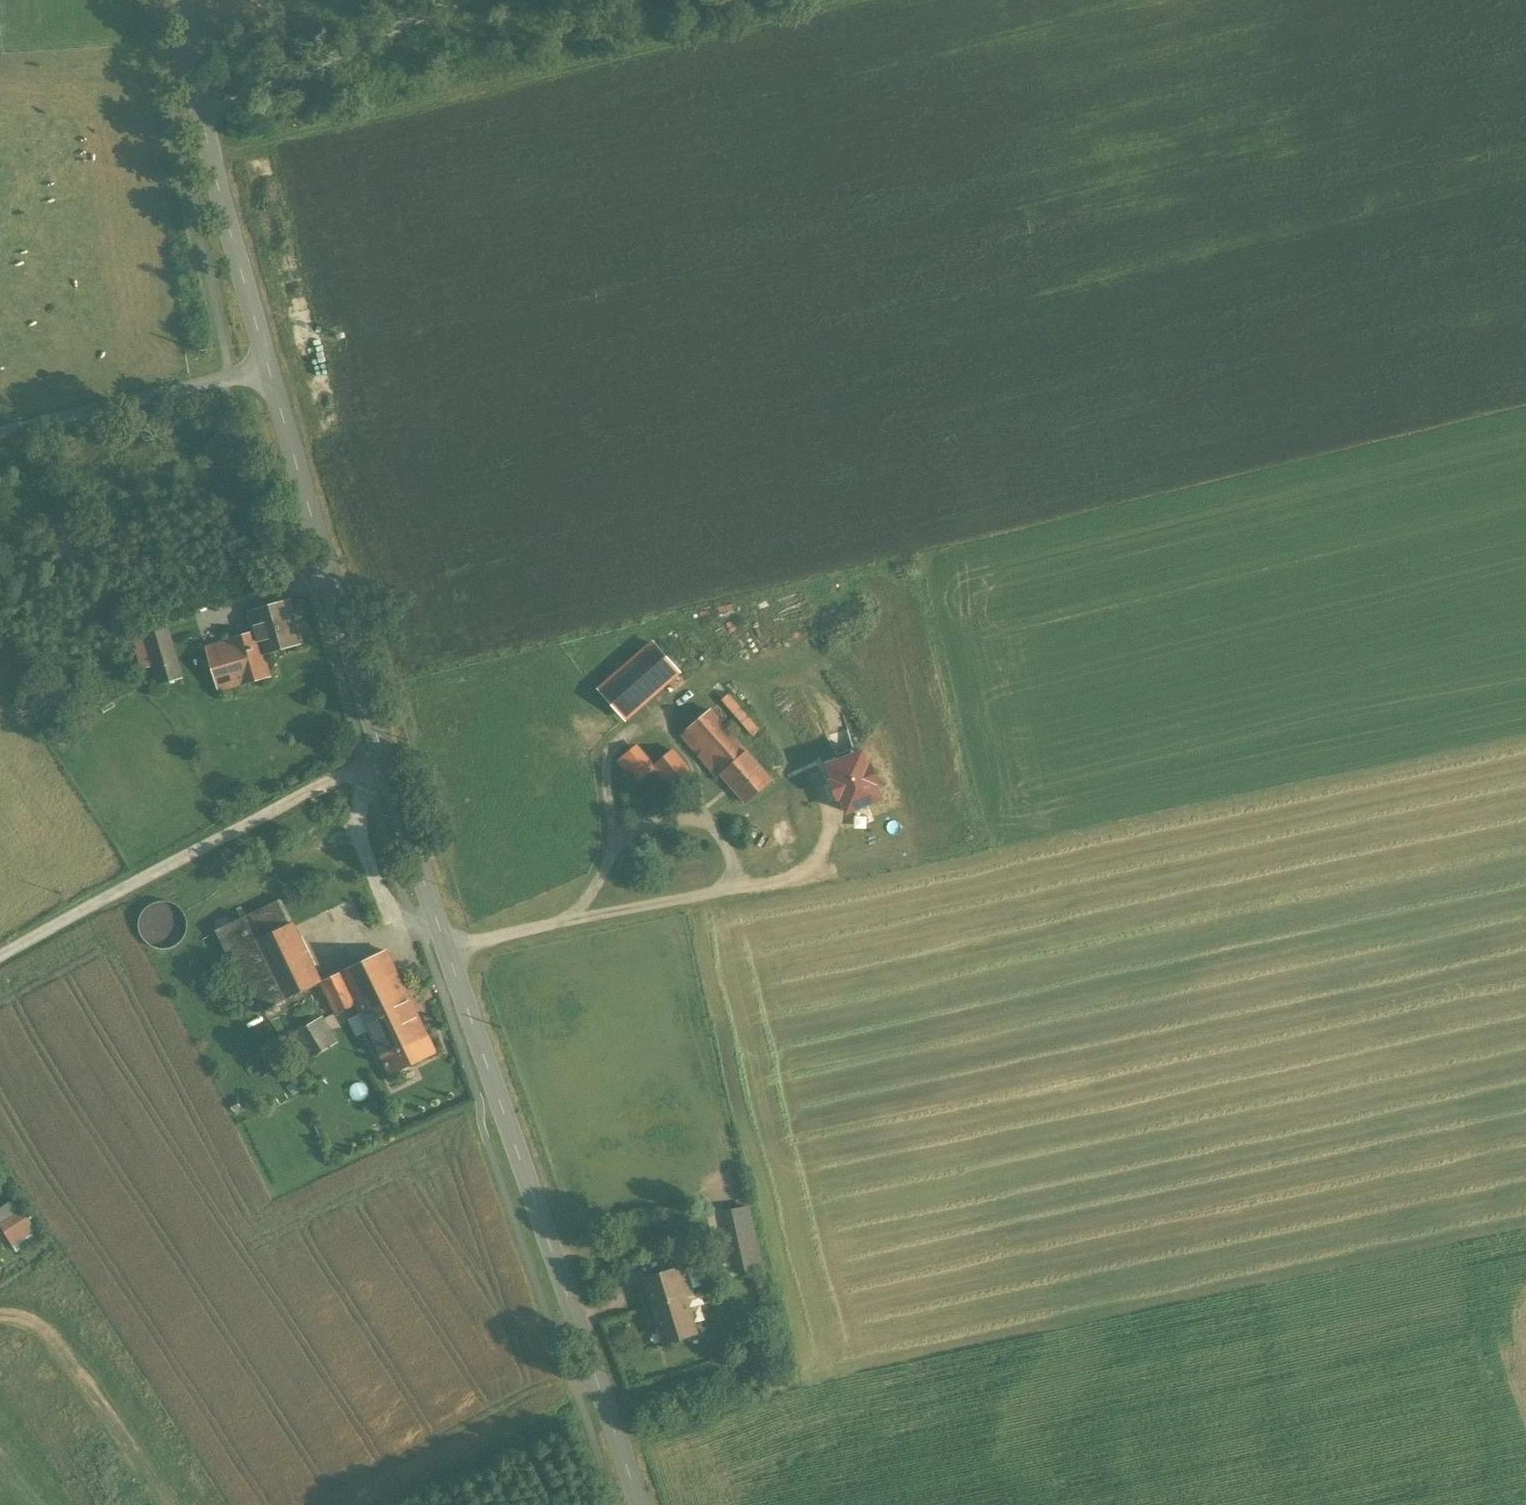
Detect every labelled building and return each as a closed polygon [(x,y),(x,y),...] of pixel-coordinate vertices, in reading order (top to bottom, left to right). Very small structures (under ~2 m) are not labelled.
[(301,644),(288,598),(244,611),(249,627),(202,641),(217,692),(271,676),(265,655),(301,644)] [(183,677),(166,624),(141,632),(158,685),(183,677)] [(673,674),(647,645),(598,686),(624,716),(673,674)] [(780,766),(716,699),(682,732),(747,798),(780,766)] [(680,746),(653,763),(668,788),(695,771),(680,746)] [(325,974),(284,889),(221,919),(262,1004),(325,974)] [(169,901),(159,901),(151,904),(145,909),(142,914),(139,922),(140,930),(143,937),(148,943),(159,949),(167,949),(176,946),(183,940),(187,933),(188,924),(187,916),(183,910),(177,904),(169,901)] [(441,1045),(389,941),(325,974),(341,1007),(361,998),(396,1068),(441,1045)] [(337,1043),(322,1016),(295,1032),(310,1059),(337,1043)] [(758,1195),(721,1203),(733,1264),(770,1256),(758,1195)] [(0,1210),(0,1216),(17,1242),(40,1228),(20,1197),(0,1210)] [(703,1251),(649,1269),(669,1332),(705,1320),(694,1287),(712,1281),(703,1251)]
